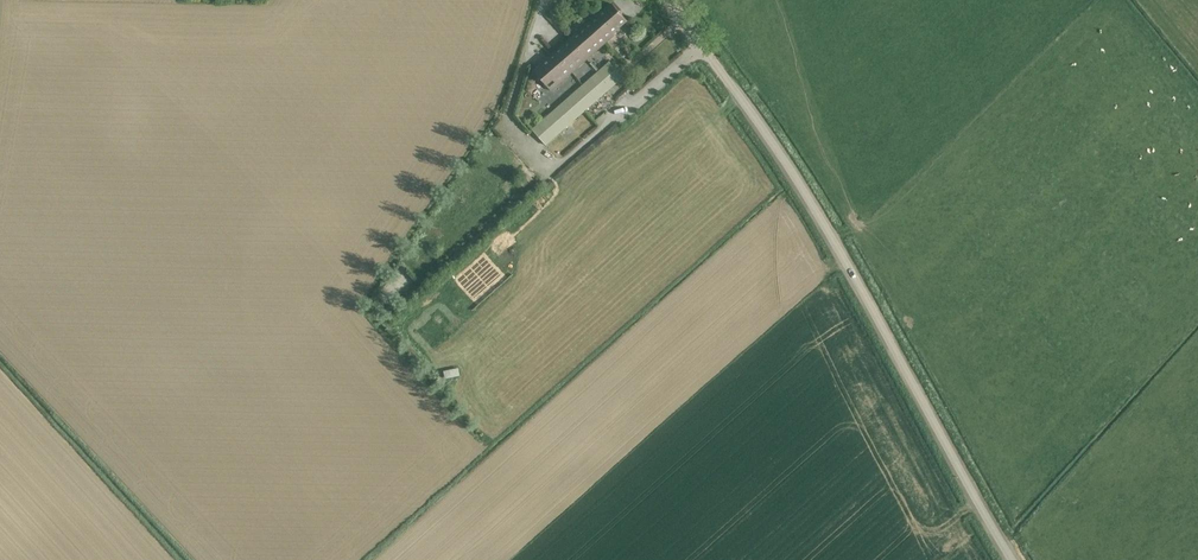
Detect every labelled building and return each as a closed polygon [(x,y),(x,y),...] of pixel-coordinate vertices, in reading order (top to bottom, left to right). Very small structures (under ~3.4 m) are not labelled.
[(550,58),(534,72),(551,91),(567,77),(566,76),(586,59),(605,43),(614,35),(612,33),(627,20),(612,4),(591,23),(570,41),(551,58),(550,58)] [(609,63),(532,130),(545,145),(622,78),(609,63)] [(628,91),(624,94),(629,100),(632,97),(628,91)] [(446,379),(462,374),(460,367),(444,371),(446,379)]
